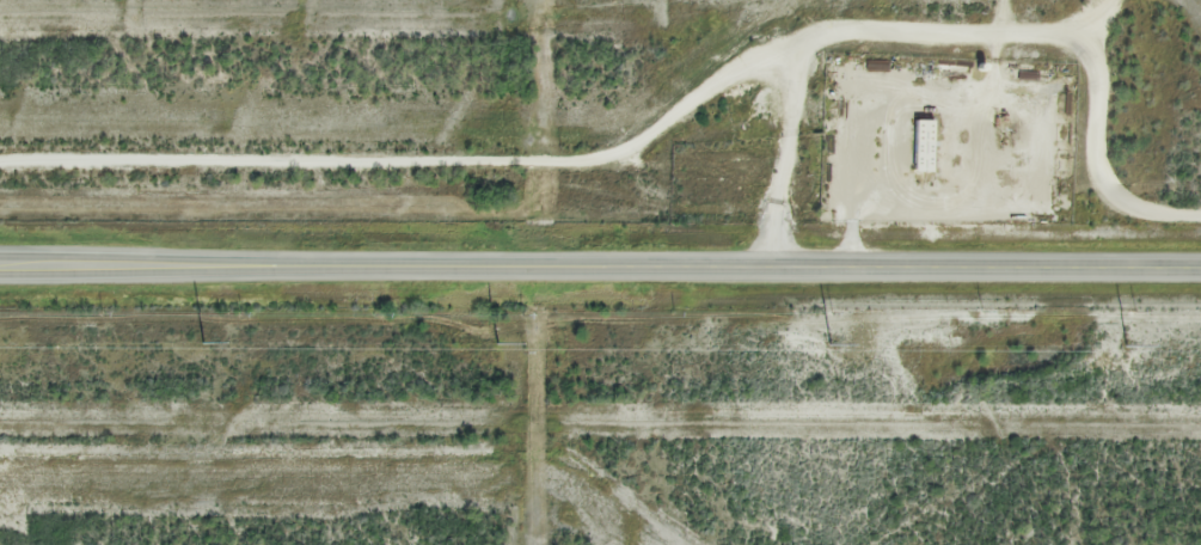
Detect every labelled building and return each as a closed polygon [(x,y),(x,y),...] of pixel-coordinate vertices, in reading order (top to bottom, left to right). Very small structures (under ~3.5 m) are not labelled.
[(915,171),(915,120),(935,120),(935,171),(915,171)]
